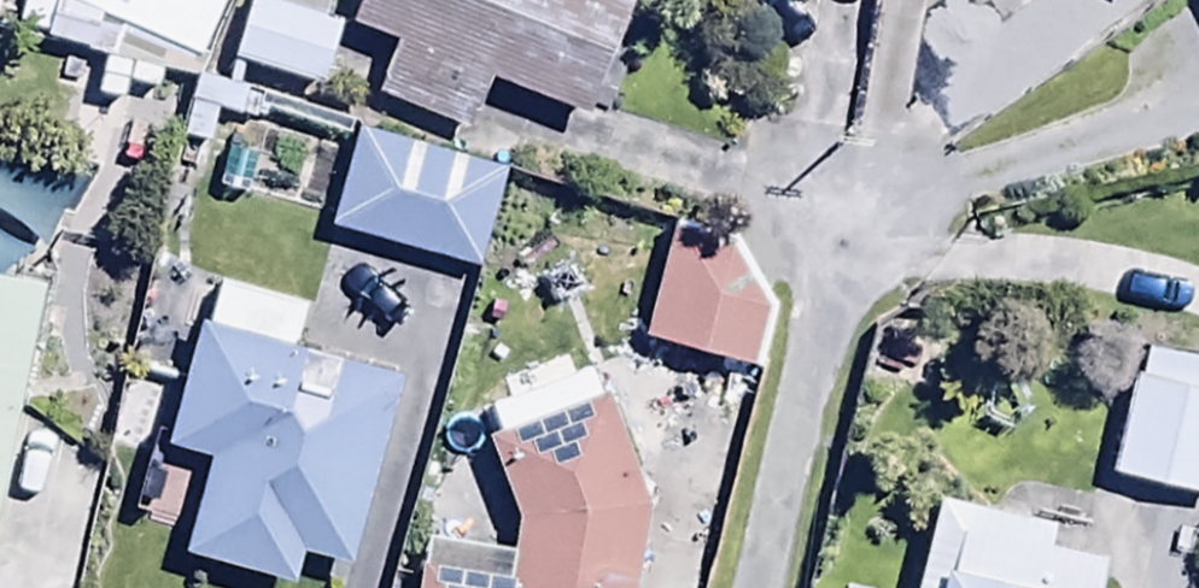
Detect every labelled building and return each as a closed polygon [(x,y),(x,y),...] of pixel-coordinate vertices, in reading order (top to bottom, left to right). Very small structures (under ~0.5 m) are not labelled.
[(223,0),(60,0),(44,43),(96,61),(107,29),(200,63),(223,0)] [(233,70),(320,98),(341,32),(326,27),(335,0),(256,0),(233,70)] [(393,59),(373,109),(468,146),(488,96),(590,135),(640,7),(622,0),(367,0),(350,42),(393,59)] [(505,178),(356,135),(325,244),(474,286),(505,178)] [(781,322),(738,249),(672,232),(641,354),(765,386),(781,322)] [(0,259),(0,482),(44,268),(0,259)] [(209,338),(199,336),(164,465),(191,472),(208,477),(182,573),(240,587),(297,587),(304,561),(350,573),(399,389),(290,360),(300,325),(218,303),(209,338)] [(1142,360),(1109,484),(1198,508),(1198,375),(1142,360)] [(423,552),(418,587),(629,587),(641,507),(610,410),(600,413),(590,384),(486,417),(495,447),(487,449),(516,541),(512,565),(423,552)] [(113,460),(143,462),(159,388),(116,387),(113,460)] [(191,472),(164,465),(149,461),(131,528),(173,540),(191,472)] [(1120,555),(938,511),(920,587),(1112,587),(1120,555)]
